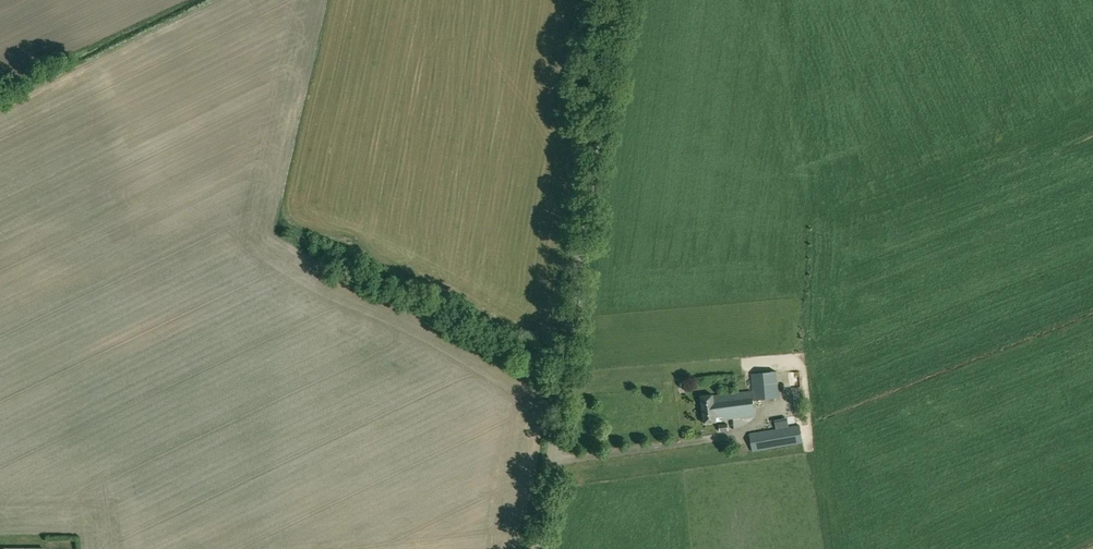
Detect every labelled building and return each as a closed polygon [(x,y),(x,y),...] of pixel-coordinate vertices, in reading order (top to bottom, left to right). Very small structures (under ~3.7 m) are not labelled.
[(751,373),(754,400),(779,398),(776,371),(751,373)] [(701,396),(704,423),(717,422),(717,421),(723,420),(723,419),(755,415),(752,391),(713,396),(713,394),(701,396)] [(769,428),(800,423),(798,412),(767,417),(769,428)] [(719,425),(720,432),(729,431),(727,423),(719,425)] [(750,433),(752,451),(803,443),(800,425),(750,433)]
